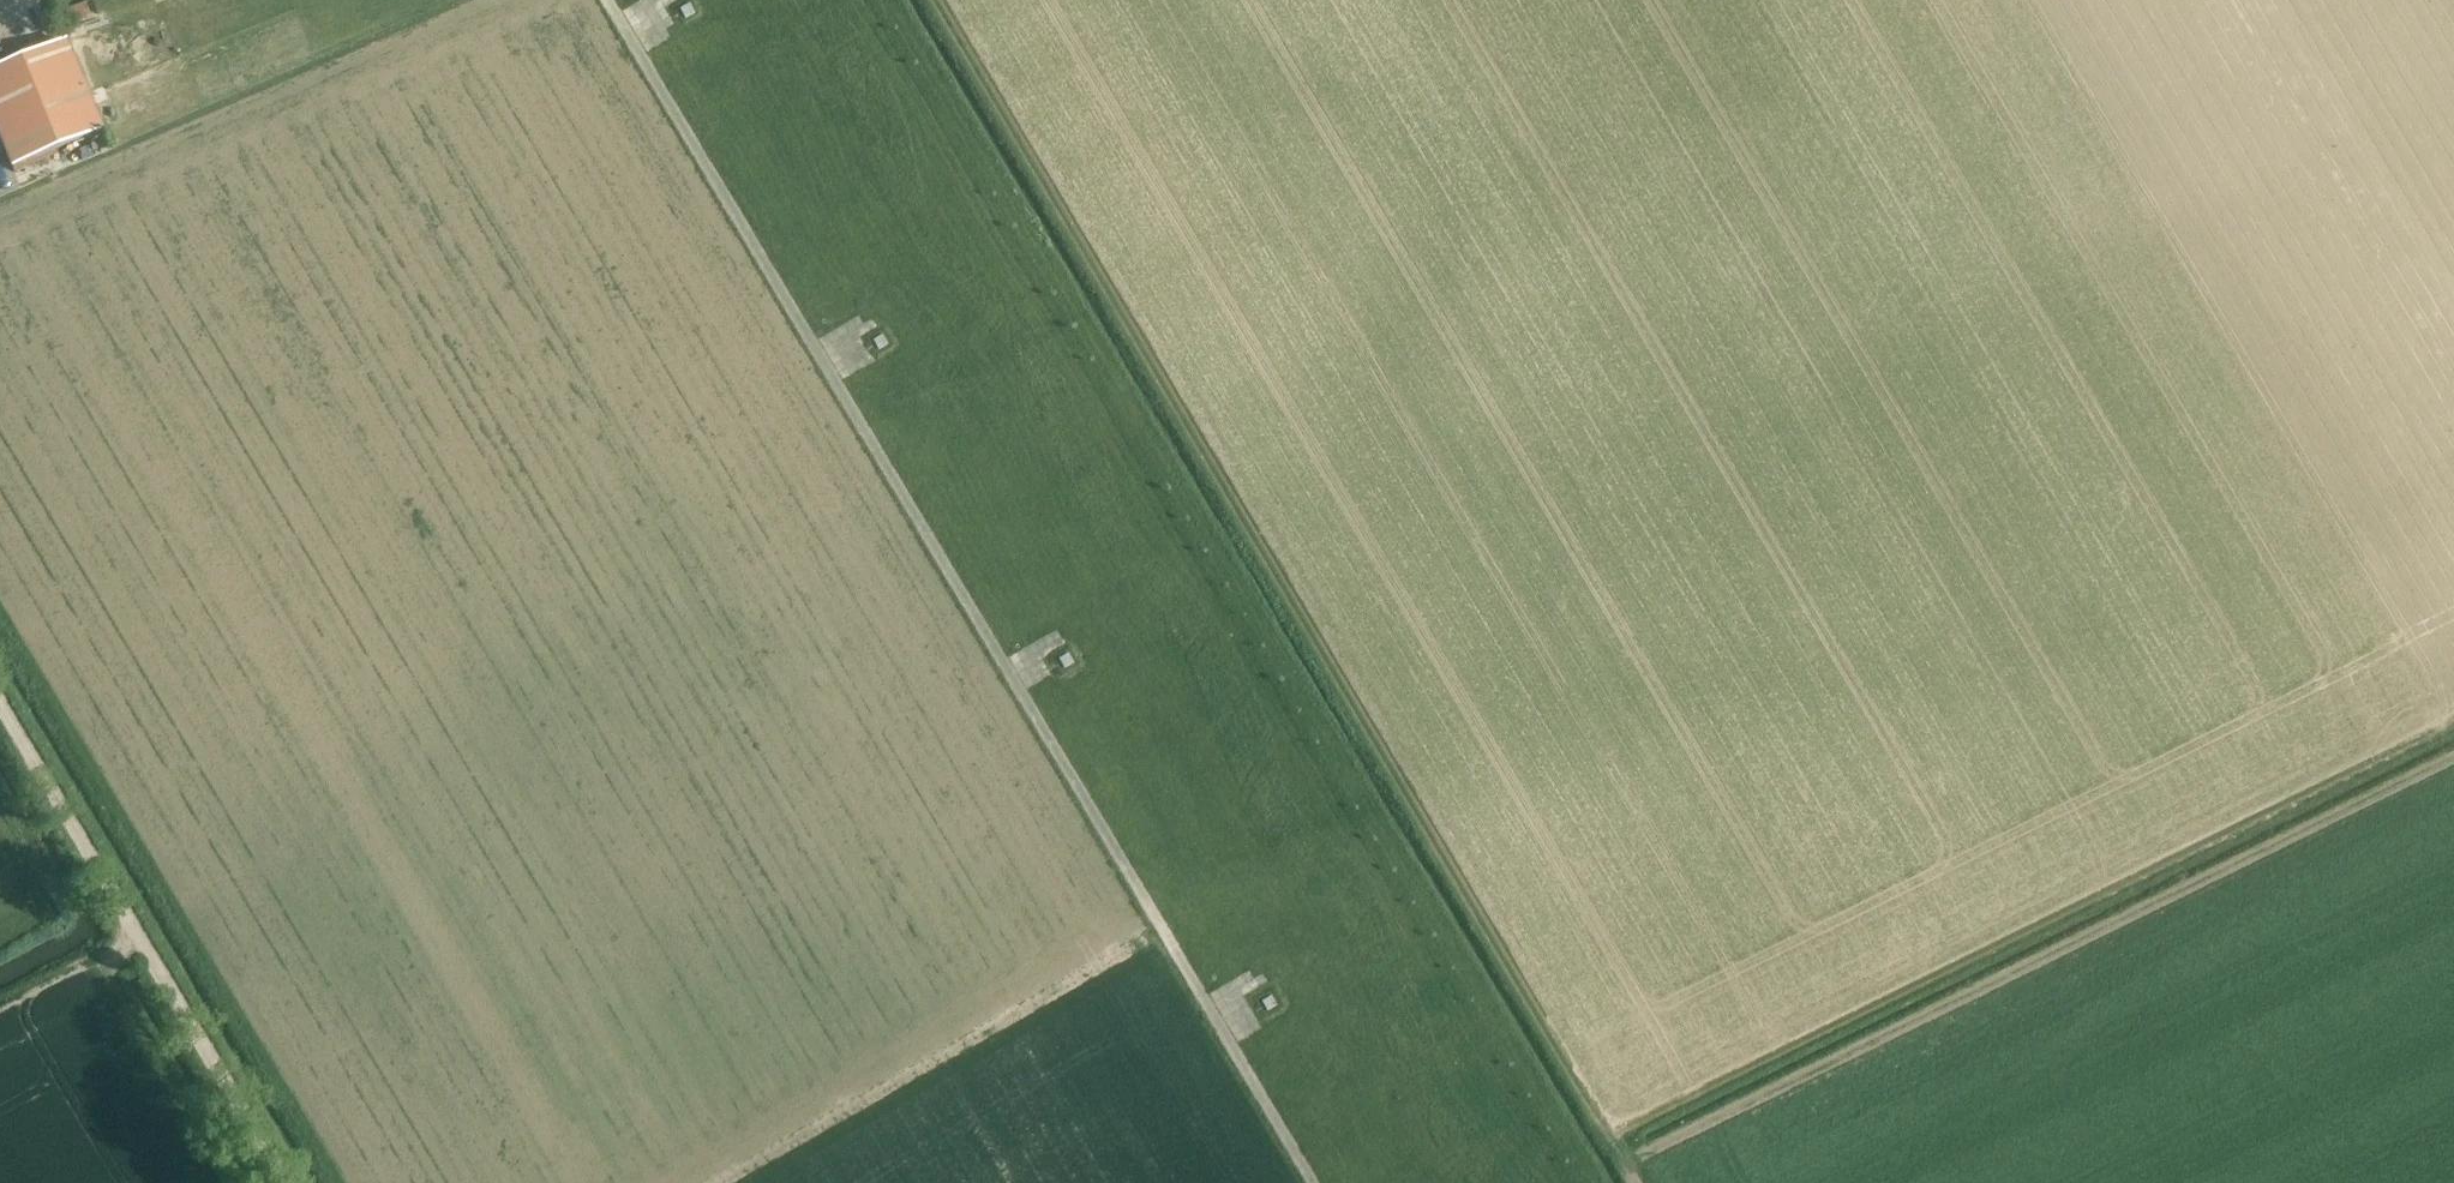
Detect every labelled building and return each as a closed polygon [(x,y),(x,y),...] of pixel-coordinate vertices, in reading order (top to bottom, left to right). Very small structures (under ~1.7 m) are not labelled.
[(680,9),(682,13),(683,15),(685,19),(695,14),(690,4),(680,9)] [(0,70),(0,131),(15,169),(99,135),(63,44),(0,70)] [(875,345),(876,347),(879,351),(888,345),(883,336),(873,341),(875,345)] [(1061,663),(1062,666),(1064,670),(1074,664),(1068,655),(1059,660),(1061,663)] [(1262,1002),(1264,1006),(1265,1008),(1267,1012),(1277,1007),(1272,997),(1262,1002)]
